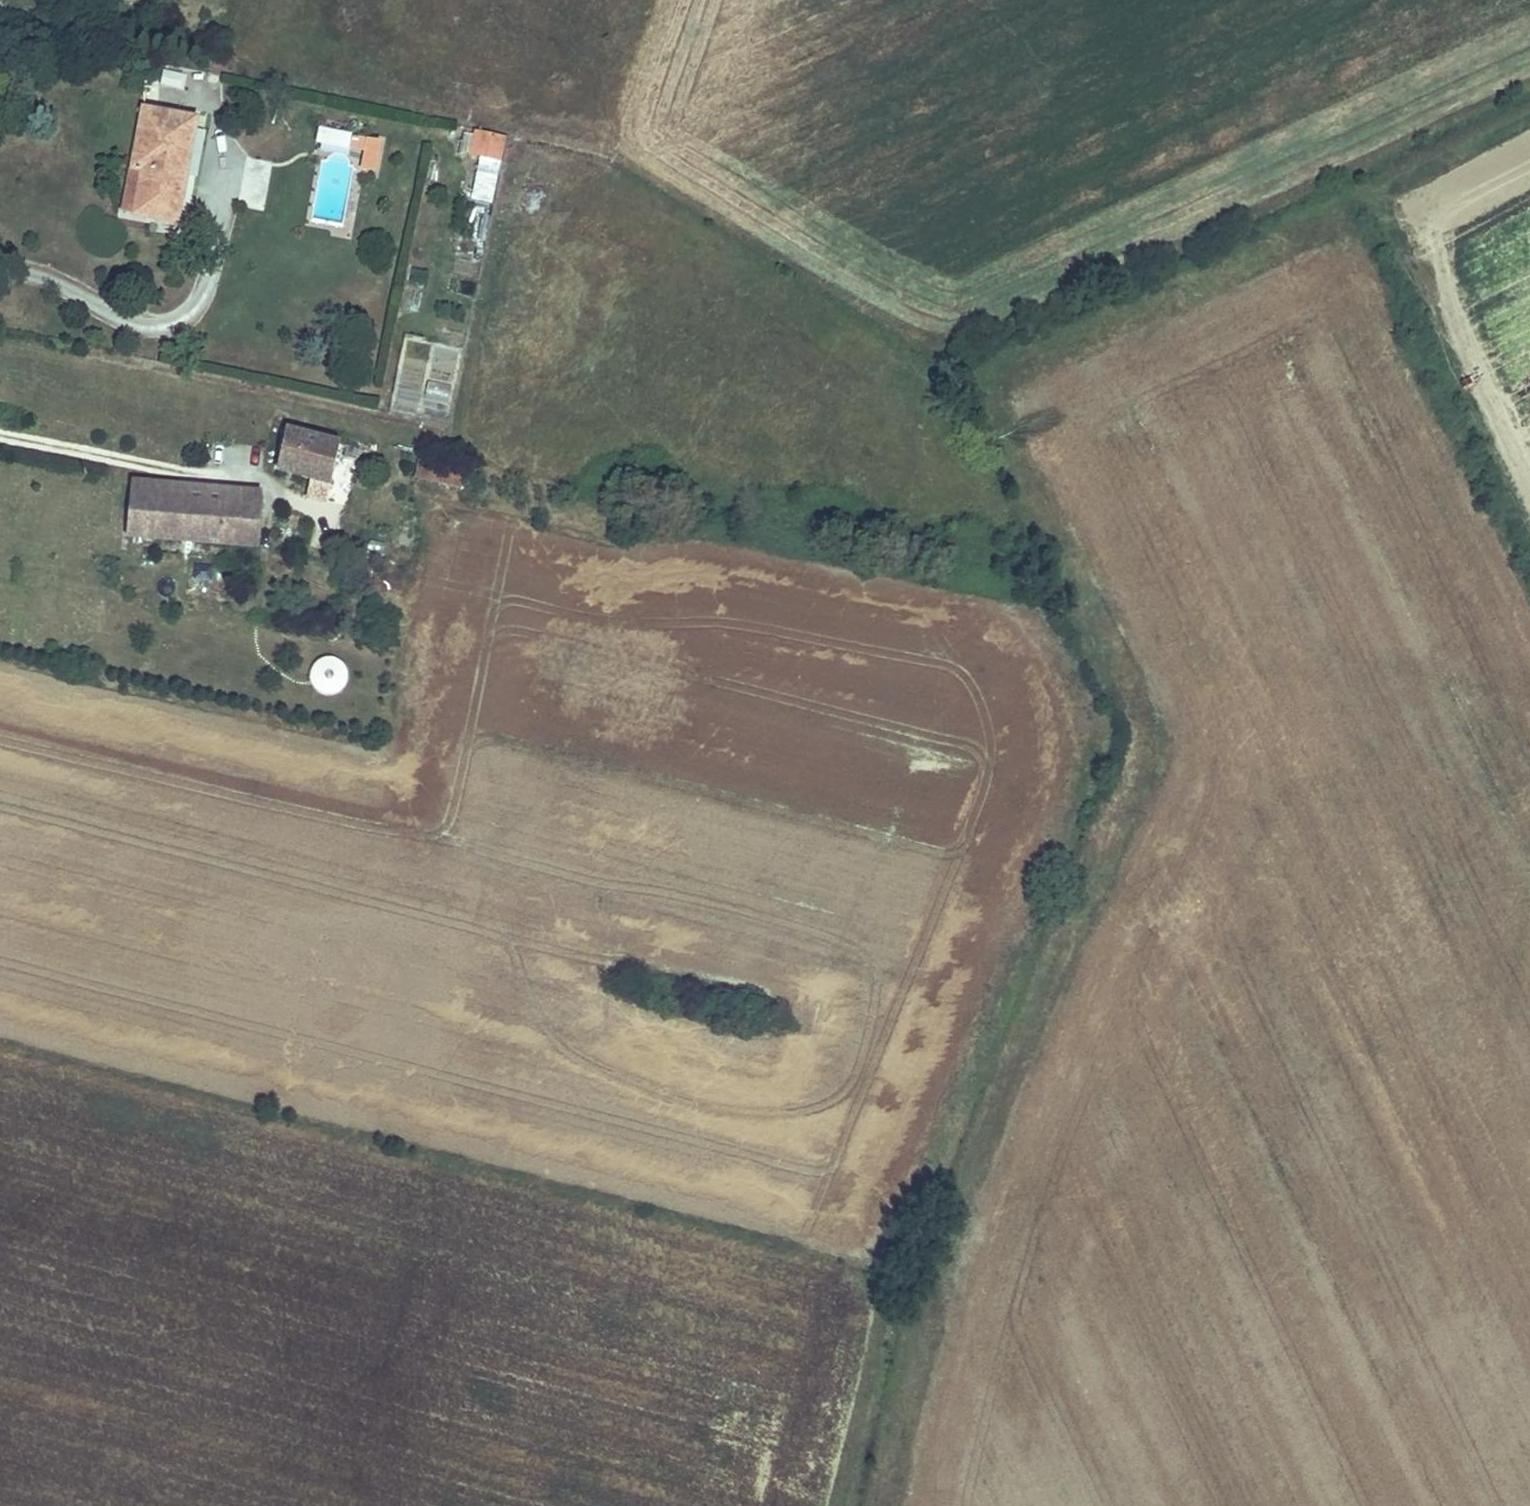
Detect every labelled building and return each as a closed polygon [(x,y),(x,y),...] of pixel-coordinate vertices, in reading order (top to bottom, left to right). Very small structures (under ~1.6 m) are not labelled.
[(142,105),(121,202),(172,214),(193,117),(142,105)] [(319,129),(316,152),(346,156),(350,133),(319,129)] [(492,205),(506,137),(473,129),(467,154),(479,157),(469,200),(492,205)] [(420,418),(451,420),(455,351),(425,349),(420,418)] [(337,439),(286,430),(280,466),(328,474),(332,457),(337,439)] [(328,474),(339,476),(342,459),(332,457),(328,474)] [(129,534),(222,541),(223,514),(239,514),(239,499),(257,500),(257,488),(242,487),(185,482),(184,490),(170,489),(171,481),(132,477),(129,534)] [(223,514),(222,541),(255,542),(257,500),(239,499),(239,514),(223,514)]
